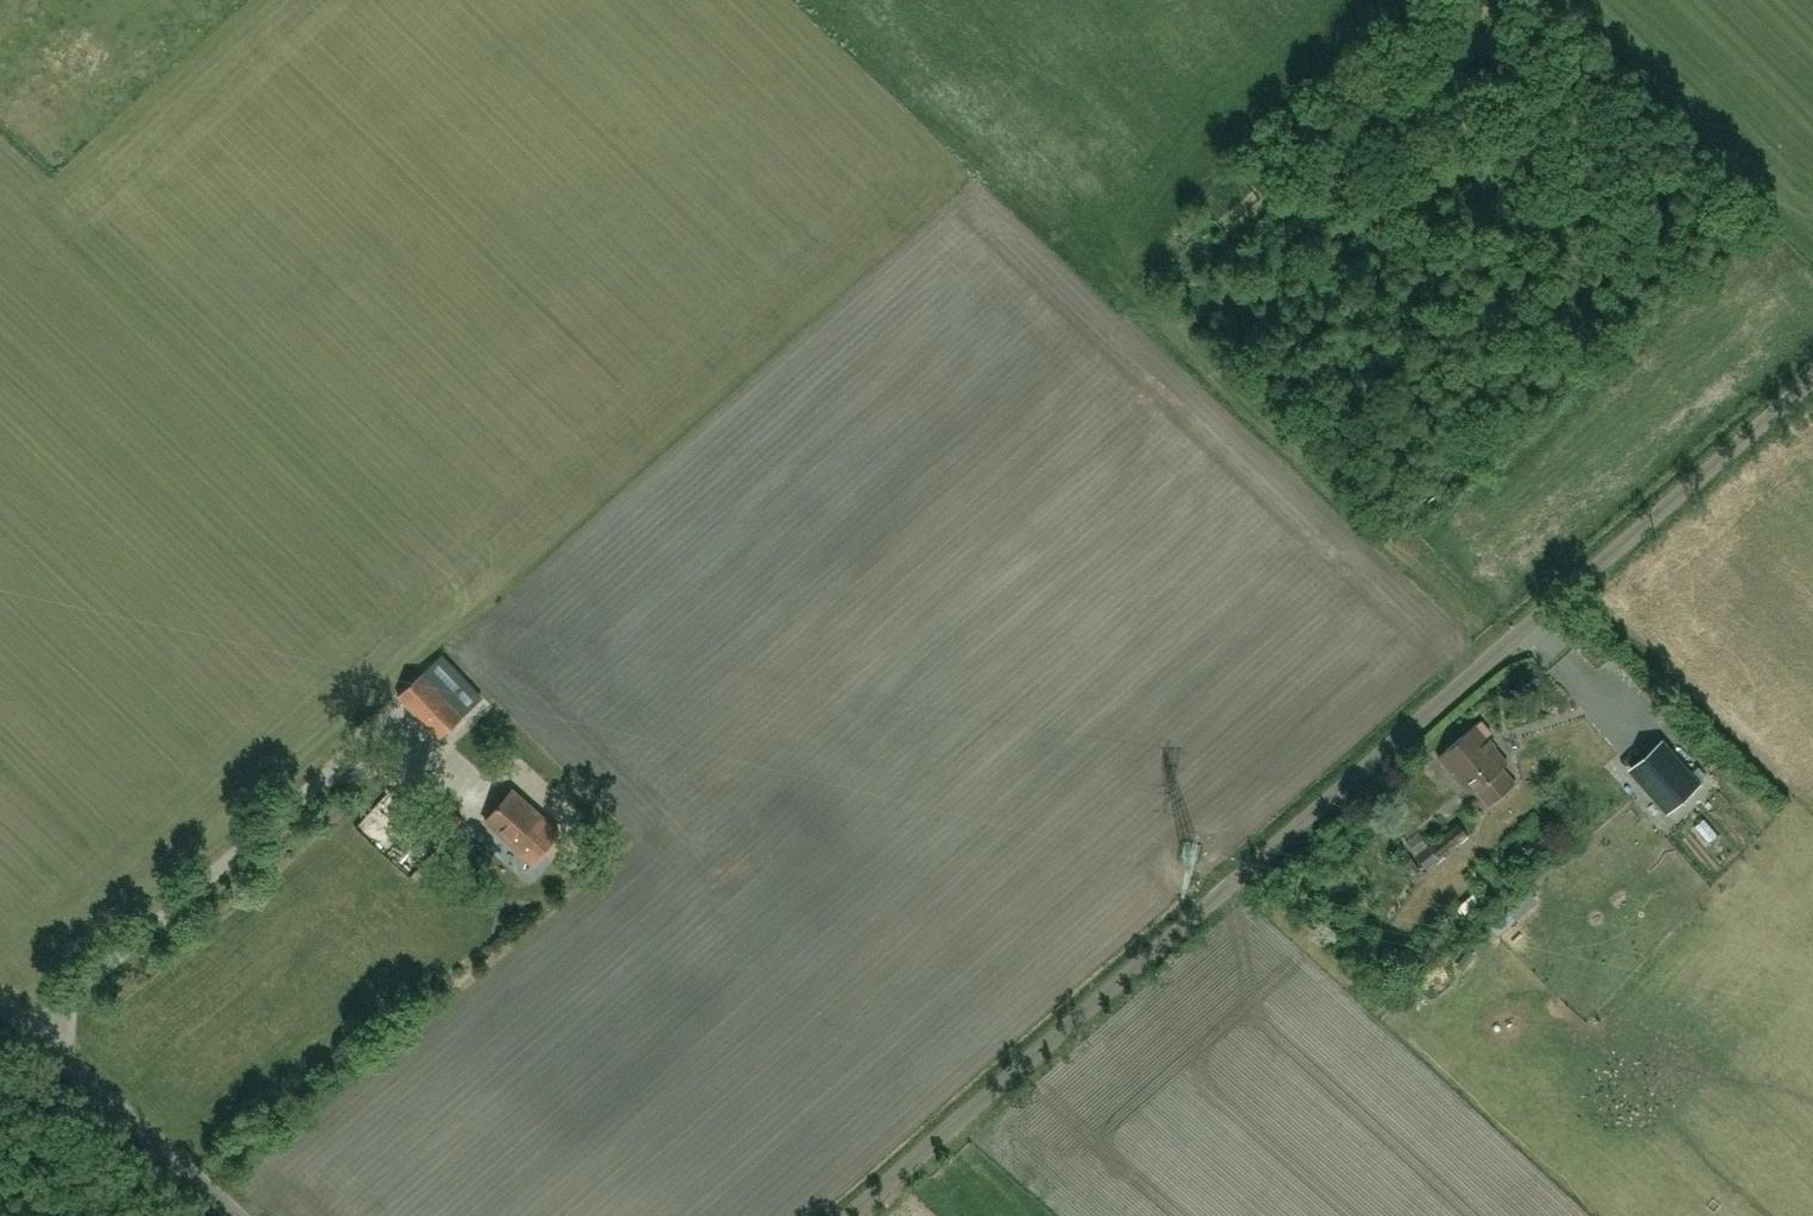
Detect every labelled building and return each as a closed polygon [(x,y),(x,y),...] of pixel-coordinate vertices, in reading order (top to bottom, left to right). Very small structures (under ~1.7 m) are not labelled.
[(439,737),(464,715),(423,672),(399,695),(439,737)] [(1489,804),(1514,782),(1502,768),(1508,763),(1476,725),(1439,756),(1470,794),(1476,789),(1489,804)] [(1700,784),(1662,742),(1632,769),(1671,811),(1700,784)] [(534,862),(561,831),(513,789),(486,820),(534,862)] [(441,843),(463,819),(446,805),(425,830),(441,843)] [(360,828),(387,851),(401,836),(374,812),(360,828)] [(1429,845),(1417,855),(1427,867),(1469,835),(1459,823),(1429,845)]
